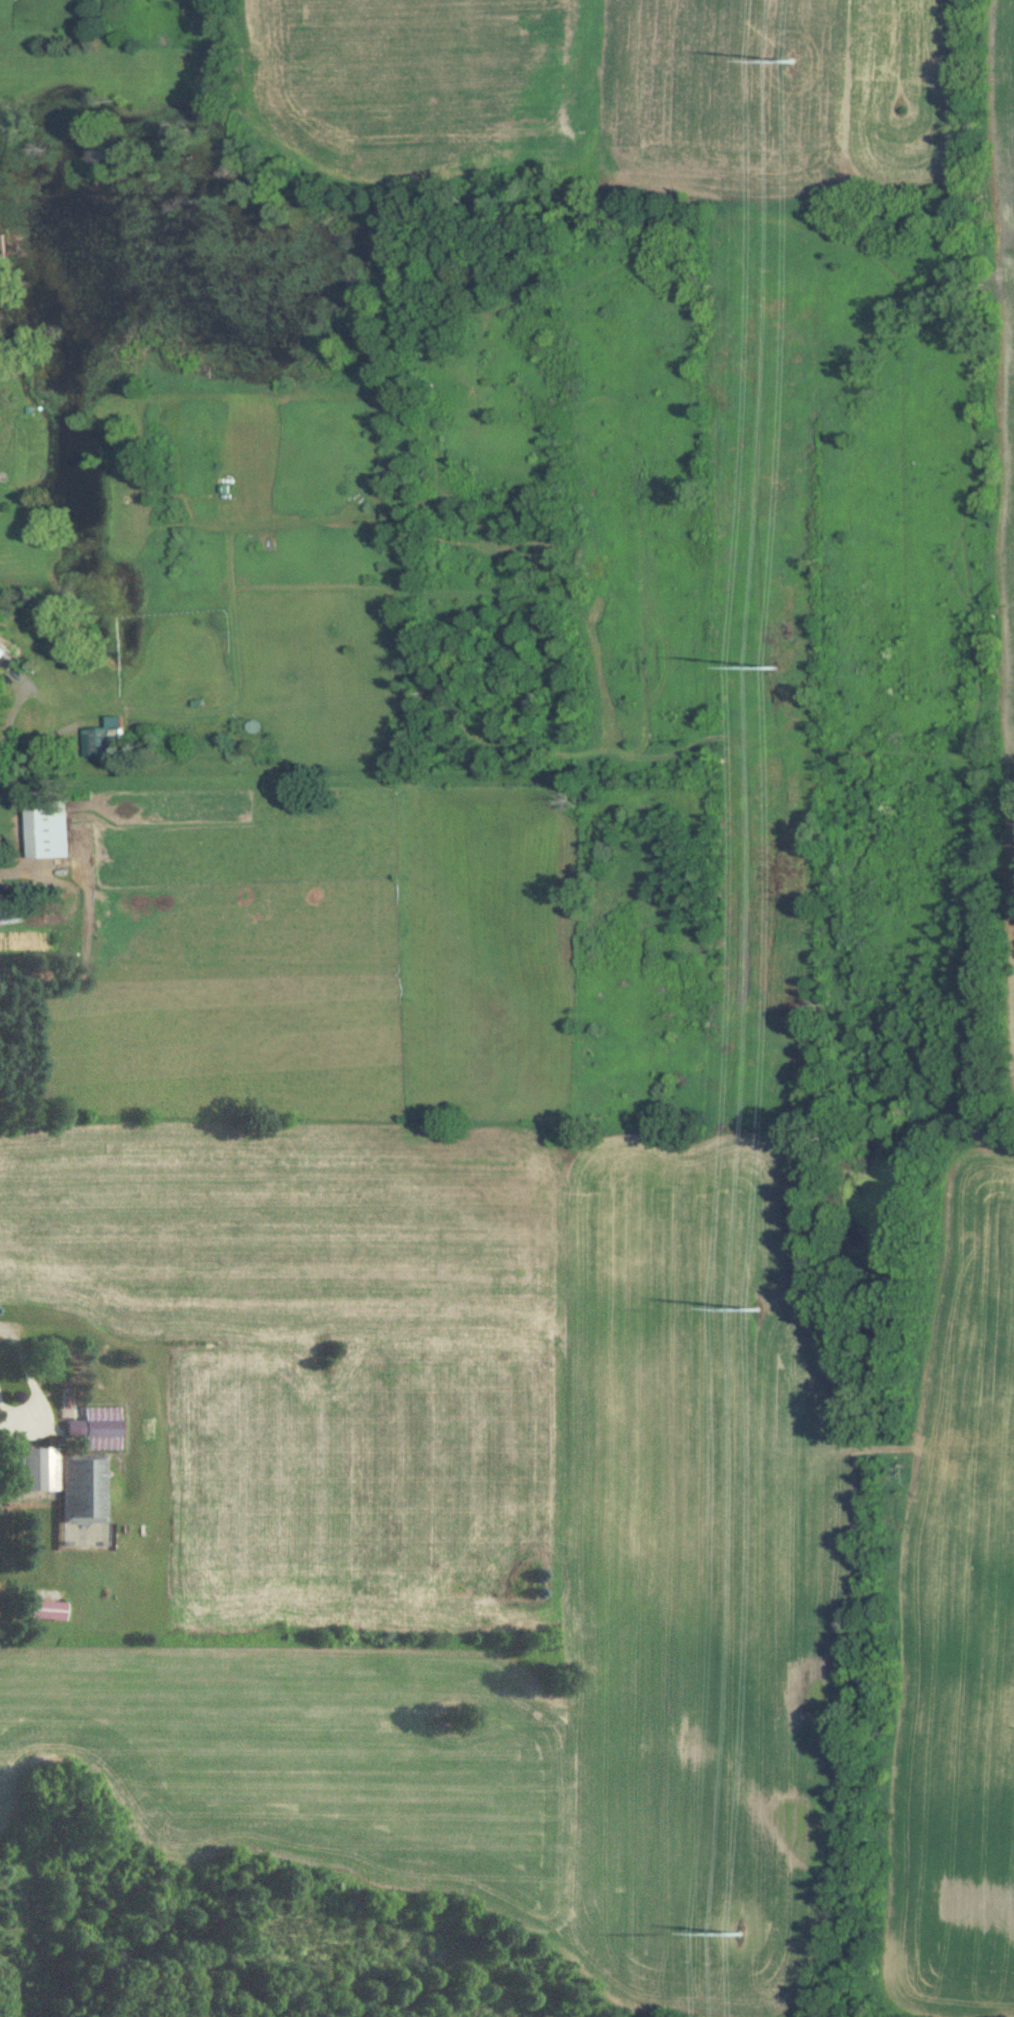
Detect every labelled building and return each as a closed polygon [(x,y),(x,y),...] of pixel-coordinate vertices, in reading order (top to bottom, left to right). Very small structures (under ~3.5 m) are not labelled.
[(0,641),(0,668),(12,670),(17,644),(0,641)] [(111,754),(111,747),(119,747),(119,729),(81,729),(81,754),(111,754)] [(28,860),(71,858),(69,801),(26,802),(28,860)] [(57,1492),(58,1449),(18,1448),(17,1491),(57,1492)] [(106,1456),(61,1456),(61,1546),(106,1546),(106,1456)] [(66,1602),(32,1602),(31,1620),(66,1621),(66,1602)]
